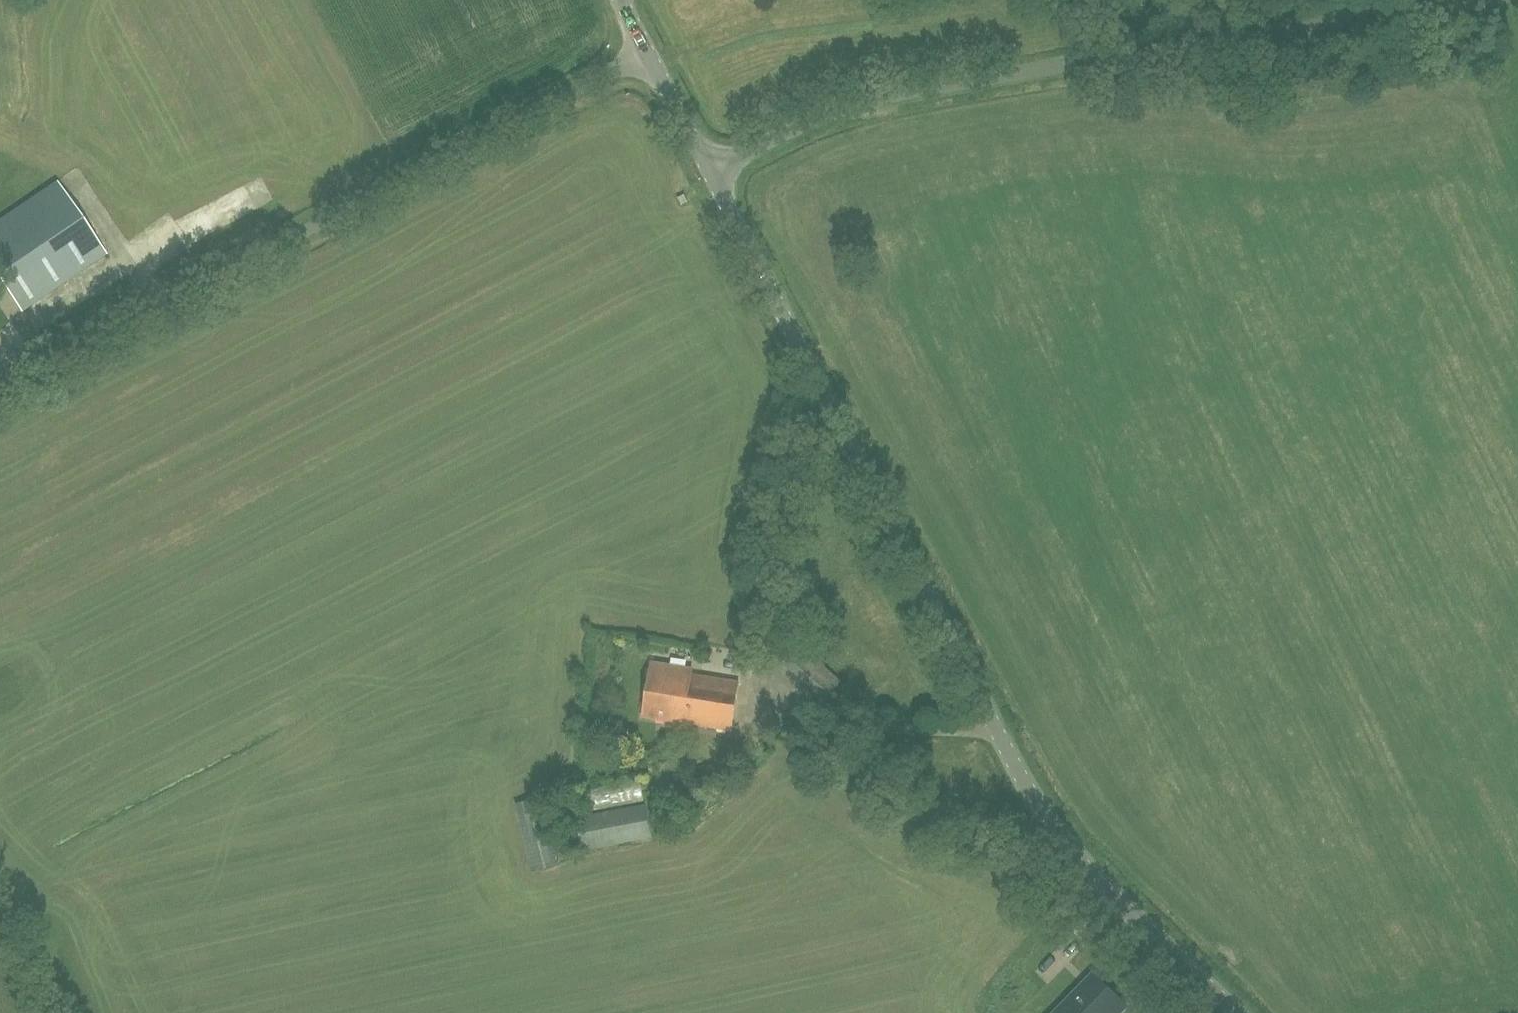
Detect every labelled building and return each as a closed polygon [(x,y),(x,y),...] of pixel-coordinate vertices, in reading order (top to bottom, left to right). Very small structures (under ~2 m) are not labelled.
[(105,253),(67,197),(0,242),(0,279),(21,310),(105,253)] [(775,657),(823,700),(840,681),(792,638),(775,657)] [(731,731),(739,681),(685,673),(686,668),(651,662),(643,716),(731,731)] [(560,864),(543,796),(514,804),(532,872),(560,864)] [(645,805),(576,818),(583,851),(651,838),(645,805)] [(1125,1006),(1098,980),(1086,992),(1082,988),(1057,1012),(1118,1012),(1125,1006)]
